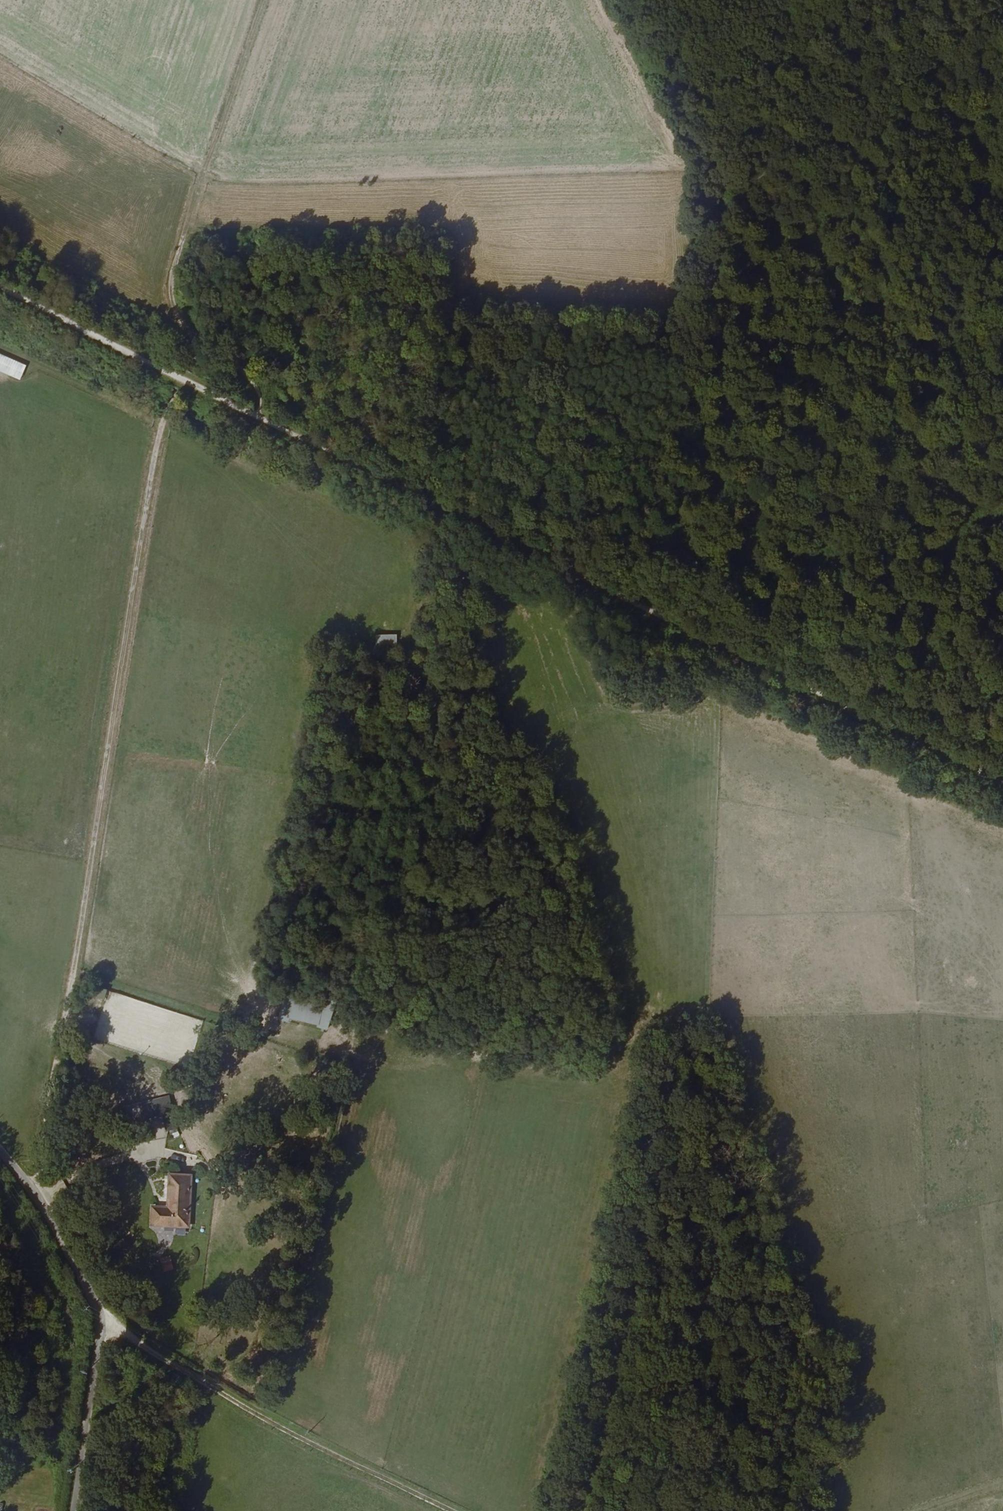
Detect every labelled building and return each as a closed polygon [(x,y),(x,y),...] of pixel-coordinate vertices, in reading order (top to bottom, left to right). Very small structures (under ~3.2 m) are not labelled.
[(20,379),(26,364),(0,353),(0,371),(20,379)] [(376,633),(376,641),(396,642),(397,634),(376,633)] [(103,999),(107,991),(98,987),(94,996),(103,999)] [(106,991),(93,1040),(169,1059),(178,1023),(169,1021),(170,1017),(136,1009),(138,999),(106,991)] [(279,1021),(330,1026),(333,999),(283,993),(279,1021)] [(169,1095),(130,1105),(135,1122),(162,1115),(167,1132),(178,1129),(169,1095)] [(146,1228),(169,1229),(169,1223),(184,1223),(186,1180),(165,1178),(163,1212),(147,1211),(146,1228)] [(171,1256),(160,1257),(162,1272),(173,1271),(171,1256)]
